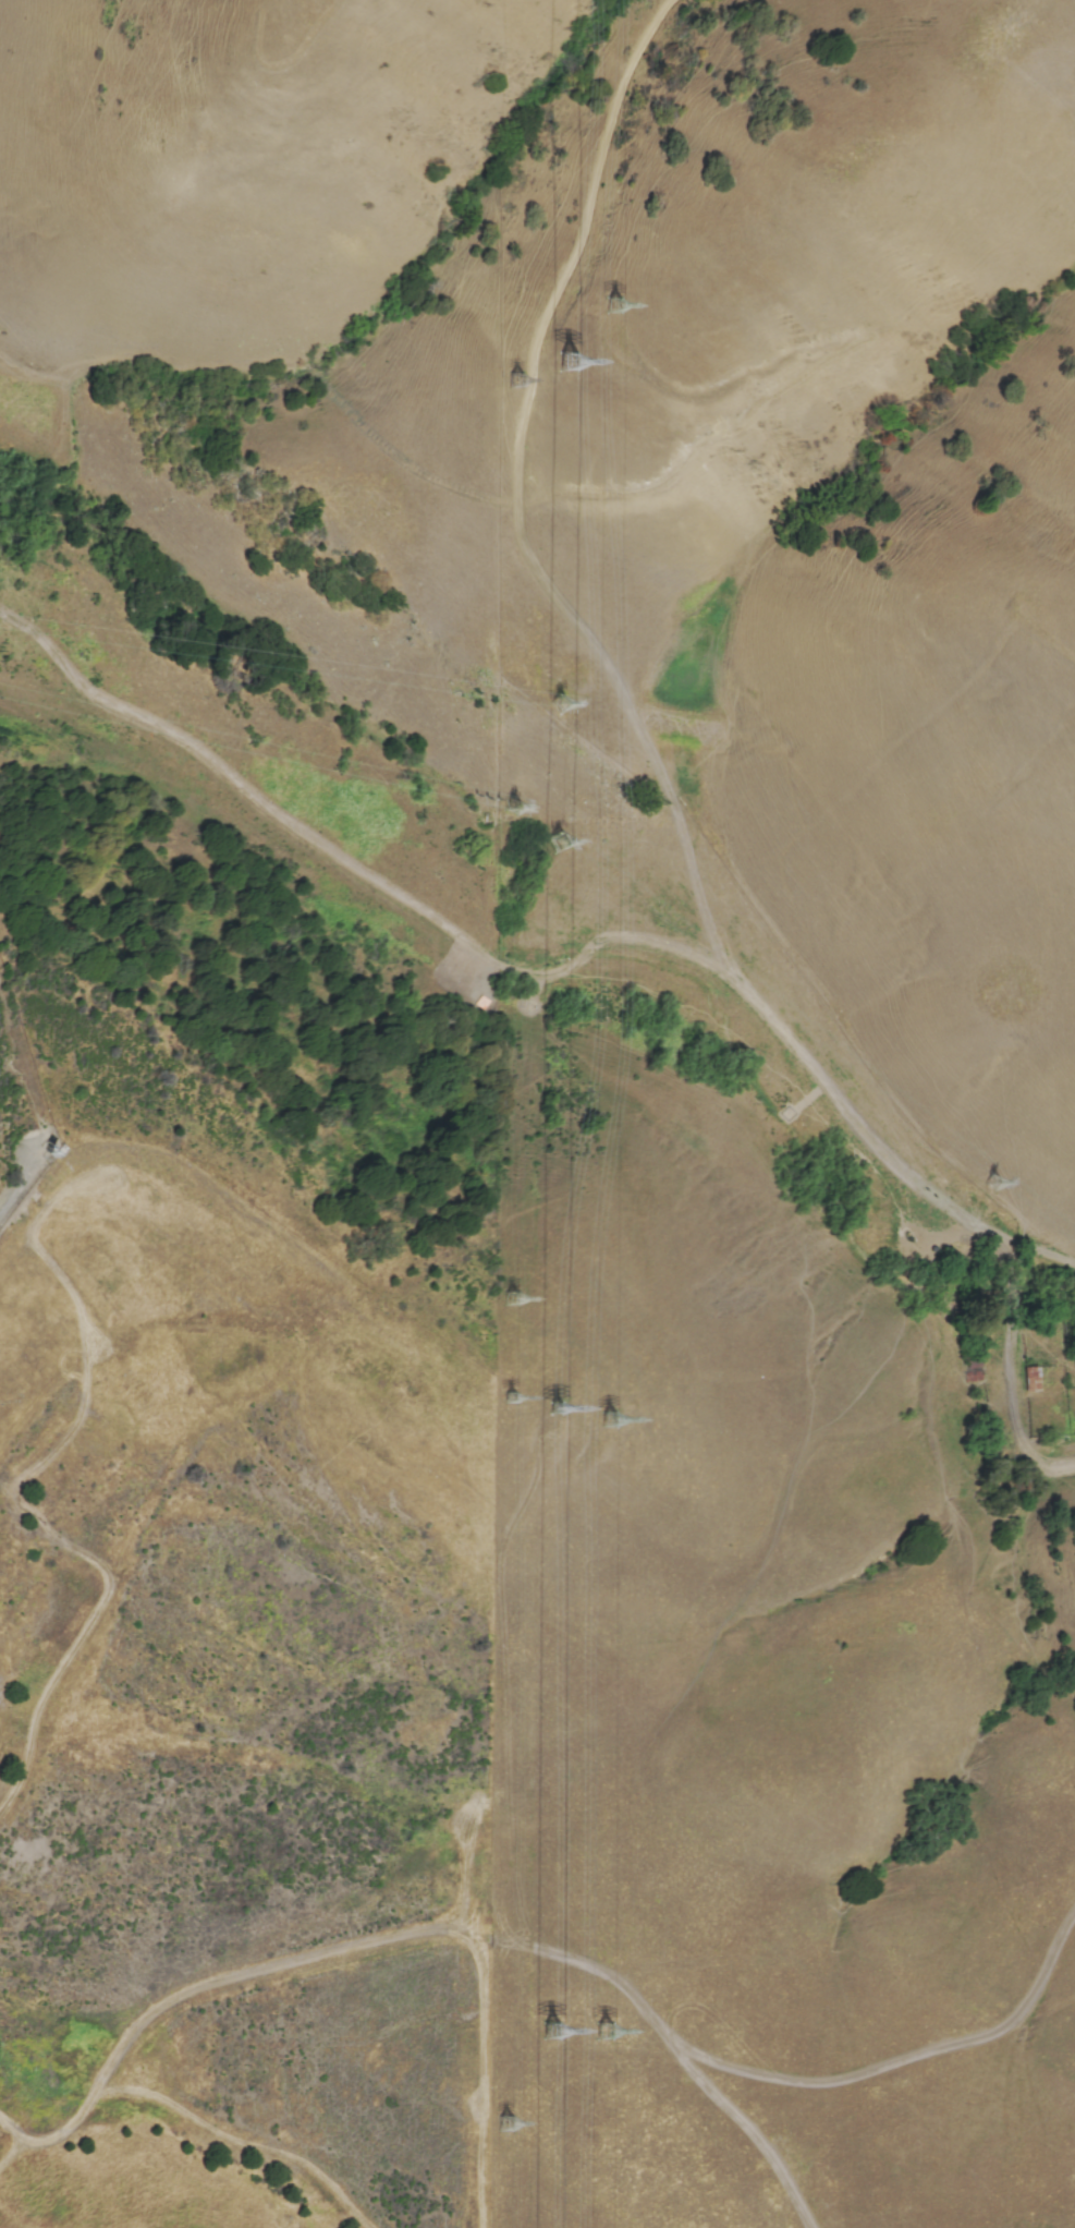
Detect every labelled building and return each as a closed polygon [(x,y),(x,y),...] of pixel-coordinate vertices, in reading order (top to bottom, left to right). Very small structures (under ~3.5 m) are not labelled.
[(1024,1367),(1025,1391),(1037,1391),(1036,1367),(1024,1367)]
